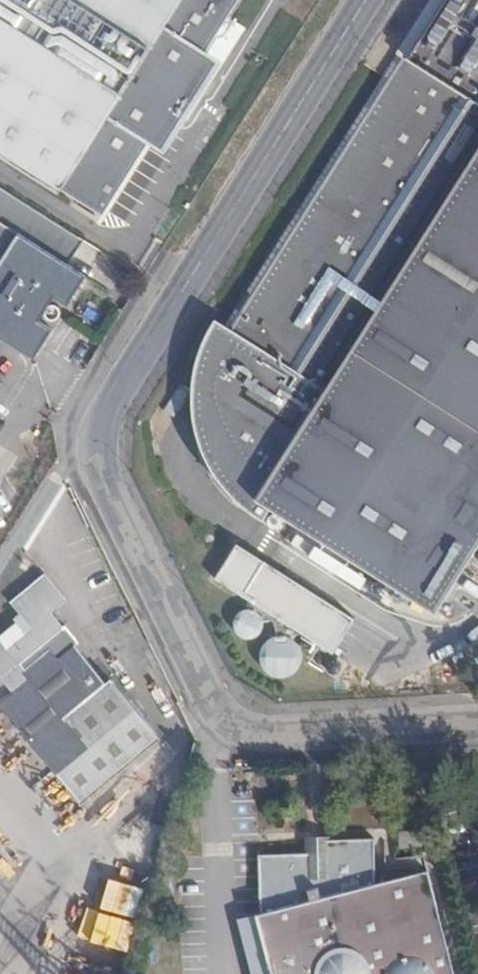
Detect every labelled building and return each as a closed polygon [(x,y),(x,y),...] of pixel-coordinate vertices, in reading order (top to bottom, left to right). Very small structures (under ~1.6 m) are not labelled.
[(125,130),(180,42),(111,0),(0,0),(0,52),(125,130)] [(434,613),(477,544),(477,41),(463,64),(413,33),(225,326),(325,390),(255,500),(434,613)] [(82,239),(0,187),(0,338),(32,359),(51,329),(32,317),(48,292),(67,305),(86,276),(67,262),(82,239)] [(47,306),(45,309),(44,310),(44,314),(45,317),(48,319),(52,320),(55,319),(58,315),(58,311),(57,308),(54,306),(50,305),(47,306)] [(232,547),(210,587),(334,654),(356,614),(232,547)] [(82,804),(159,740),(110,680),(63,719),(23,671),(47,651),(57,661),(78,643),(64,626),(61,629),(48,613),(65,600),(43,574),(8,603),(29,629),(5,649),(0,643),(0,680),(3,678),(13,689),(0,700),(0,702),(82,804)] [(420,830),(400,831),(401,847),(421,846),(420,830)] [(347,973),(454,973),(427,869),(374,882),(374,837),(324,840),(324,852),(259,855),(260,914),(258,916),(272,973),(338,973),(347,972),(347,973)]
